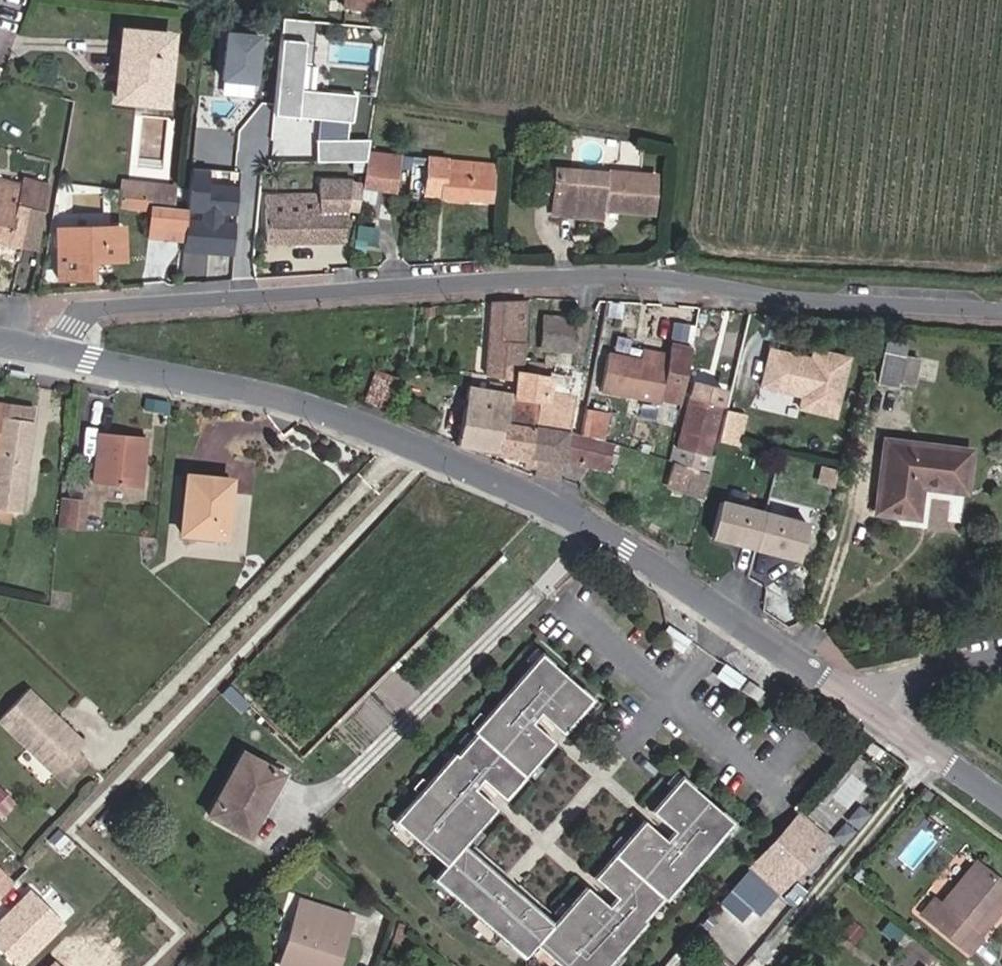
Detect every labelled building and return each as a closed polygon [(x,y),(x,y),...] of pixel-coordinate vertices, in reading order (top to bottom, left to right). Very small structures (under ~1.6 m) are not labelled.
[(349,10),(380,11),(381,0),(350,0),(349,10)] [(284,107),(283,118),(316,120),(346,122),(350,122),(352,93),(305,89),(310,19),(277,17),(271,106),(284,107)] [(183,35),(126,29),(119,105),(174,112),(183,35)] [(251,85),(254,39),(221,37),(218,83),(251,85)] [(346,122),(316,120),(317,144),(346,144),(346,122)] [(370,144),(346,144),(317,144),(317,165),(367,166),(369,153),(370,144)] [(407,155),(375,151),(366,189),(400,194),(407,155)] [(502,164),(433,159),(430,198),(496,205),(502,164)] [(619,226),(621,214),(625,177),(625,175),(559,168),(553,218),(619,226)] [(621,214),(664,218),(668,181),(625,177),(621,214)] [(184,185),(135,179),(133,192),(149,194),(147,209),(160,210),(162,195),(183,197),(184,185)] [(50,215),(56,186),(33,181),(32,187),(0,181),(0,233),(27,239),(34,211),(50,215)] [(274,216),(258,215),(256,243),(349,243),(359,183),(336,182),(330,200),(277,196),(274,216)] [(211,214),(223,215),(225,193),(196,190),(192,221),(210,222),(211,214)] [(149,194),(133,192),(129,221),(152,223),(150,236),(183,240),(187,213),(181,212),(183,197),(162,195),(160,210),(147,209),(149,194)] [(27,239),(45,243),(50,215),(34,211),(27,239)] [(61,279),(91,278),(91,259),(130,258),(130,225),(60,226),(60,253),(61,279)] [(196,278),(199,254),(186,252),(183,277),(196,278)] [(486,369),(519,374),(532,302),(495,301),(486,369)] [(552,339),(571,341),(574,325),(554,322),(552,339)] [(714,349),(719,332),(708,329),(703,346),(714,349)] [(912,338),(891,333),(878,374),(899,380),(900,375),(915,379),(923,353),(908,349),(912,338)] [(836,406),(850,353),(816,344),(815,347),(774,336),(764,373),(805,384),(801,396),(836,406)] [(852,348),(817,339),(816,344),(850,353),(852,348)] [(647,359),(616,354),(606,395),(663,404),(666,398),(684,404),(698,350),(678,345),(672,357),(650,348),(647,359)] [(938,375),(943,357),(925,352),(920,370),(938,375)] [(519,374),(517,398),(465,388),(455,447),(517,459),(535,461),(532,482),(558,486),(563,461),(582,465),(581,470),(607,476),(613,450),(566,439),(570,415),(547,410),(551,380),(519,374)] [(731,391),(700,384),(682,448),(717,457),(731,391)] [(32,407),(1,403),(0,412),(0,507),(20,510),(33,423),(30,422),(32,407)] [(750,418),(730,412),(722,441),(743,444),(750,418)] [(140,485),(144,440),(122,438),(121,452),(95,449),(92,481),(140,485)] [(928,484),(965,489),(970,449),(890,438),(880,506),(923,512),(928,484)] [(833,477),(838,460),(823,458),(819,473),(833,477)] [(515,478),(532,482),(535,461),(517,459),(515,478)] [(685,495),(695,474),(677,466),(667,487),(685,495)] [(711,482),(695,474),(685,495),(705,504),(711,482)] [(225,537),(229,480),(187,476),(181,534),(225,537)] [(148,500),(149,491),(83,487),(82,497),(89,497),(88,509),(100,510),(101,497),(148,500)] [(81,526),(84,501),(63,499),(60,524),(81,526)] [(753,549),(763,514),(720,502),(710,537),(753,549)] [(806,527),(763,514),(753,549),(795,562),(806,527)] [(325,624),(332,616),(314,601),(308,609),(325,624)] [(270,645),(274,648),(305,616),(302,613),(270,645)] [(681,655),(690,643),(669,628),(660,641),(681,655)] [(589,697),(539,653),(472,729),(474,731),(455,753),(453,751),(394,819),(444,863),(433,876),(523,955),(534,942),(562,965),(602,965),(644,918),(641,916),(661,895),(663,897),(730,820),(679,776),(650,810),(677,834),(669,843),(642,819),(592,876),(620,900),(612,909),(584,885),(551,923),(461,844),(494,806),(466,782),(474,773),(502,797),(551,740),(524,716),(532,707),(560,731),(589,697)] [(736,692),(744,680),(728,669),(720,681),(736,692)] [(742,692),(757,702),(763,694),(747,683),(742,692)] [(84,739),(28,685),(0,714),(0,719),(66,782),(88,759),(76,748),(84,739)] [(249,836),(281,774),(242,753),(209,814),(249,836)] [(926,800),(932,793),(925,787),(919,794),(926,800)] [(777,891),(824,838),(797,814),(750,869),(721,901),(741,919),(751,908),(757,913),(777,891)] [(1001,906),(1001,884),(975,862),(940,903),(934,898),(922,913),(969,952),(981,938),(978,935),(1001,906)] [(13,881),(0,868),(0,895),(13,881)] [(105,878),(123,895),(127,891),(109,874),(105,878)] [(65,924),(29,889),(0,919),(0,952),(15,965),(24,965),(65,924)] [(287,965),(332,965),(348,916),(300,902),(282,964),(287,965)]
